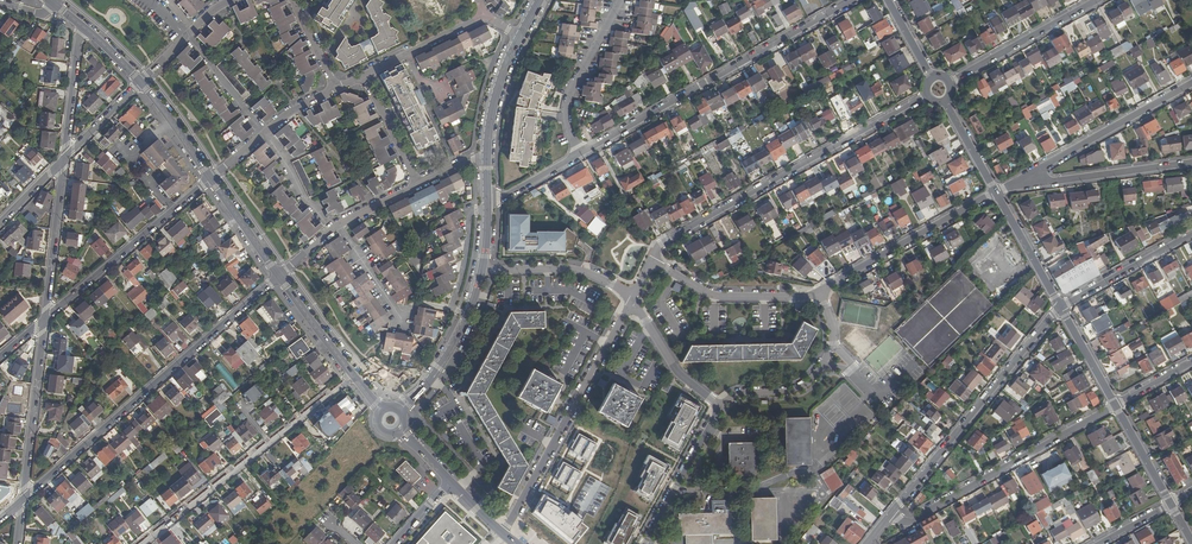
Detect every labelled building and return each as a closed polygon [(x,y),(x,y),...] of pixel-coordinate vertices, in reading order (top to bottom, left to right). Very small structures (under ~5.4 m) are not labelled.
[(180,1),(179,2),(177,4),(181,8),(183,7),(188,12),(186,14),(190,18),(198,11),(198,12),(206,5),(202,0),(201,0),(200,1),(199,0),(180,0),(180,1)] [(244,9),(250,21),(253,19),(252,18),(258,15),(250,0),(246,0),(245,0),(247,4),(245,5),(246,8),(244,9)] [(327,7),(329,8),(326,11),(321,8),(314,20),(334,33),(344,18),(340,15),(350,0),(332,0),(327,7)] [(340,15),(344,18),(356,0),(350,0),(340,15)] [(398,32),(392,28),(388,21),(391,18),(390,17),(385,14),(381,7),(384,3),(383,3),(379,0),(370,0),(366,6),(371,16),(370,17),(372,20),(377,30),(378,33),(377,34),(377,35),(375,35),(375,36),(366,41),(370,49),(374,47),(377,53),(384,49),(385,50),(396,45),(394,42),(398,39),(395,35),(398,32)] [(498,10),(496,14),(502,18),(510,7),(503,3),(501,0),(494,6),(498,10)] [(763,9),(762,7),(770,2),(769,0),(747,0),(752,8),(756,17),(765,12),(763,9)] [(921,0),(914,0),(910,3),(909,3),(917,18),(928,12),(921,0)] [(963,7),(959,0),(958,0),(954,2),(958,10),(963,7)] [(1014,7),(1021,20),(1034,13),(1033,11),(1027,0),(1026,0),(1014,7)] [(1033,11),(1037,8),(1038,9),(1042,8),(1041,6),(1046,4),(1044,0),(1027,0),(1033,11)] [(1046,4),(1048,9),(1054,5),(1053,3),(1058,1),(1057,0),(1044,0),(1046,4)] [(1130,2),(1137,14),(1150,7),(1146,0),(1133,0),(1130,2)] [(284,6),(288,5),(286,1),(280,4),(272,8),(269,9),(272,14),(270,15),(272,18),(283,13),(282,10),(285,9),(284,6)] [(560,4),(555,1),(550,11),(555,11),(560,4)] [(635,6),(634,11),(651,14),(652,9),(654,10),(654,3),(640,1),(639,7),(635,6)] [(730,11),(726,3),(719,7),(723,15),(730,11)] [(935,14),(943,9),(940,3),(932,8),(935,14)] [(581,8),(580,15),(595,17),(596,11),(600,11),(600,6),(583,4),(583,9),(581,8)] [(788,21),(793,19),(798,17),(798,16),(802,13),(797,4),(782,12),(788,21)] [(876,4),(866,9),(873,22),(883,17),(876,4)] [(1125,4),(1117,8),(1118,10),(1122,18),(1130,13),(1125,4)] [(246,22),(250,21),(244,9),(242,10),(240,7),(238,8),(236,5),(232,7),(240,24),(246,21),(246,22)] [(687,10),(685,6),(684,7),(682,10),(693,29),(698,26),(689,9),(687,10)] [(746,7),(735,13),(737,16),(740,21),(751,15),(746,7)] [(1008,28),(1021,20),(1014,7),(1001,14),(1008,28)] [(1113,26),(1124,21),(1122,18),(1118,10),(1108,16),(1113,26)] [(638,16),(637,23),(651,25),(652,18),(651,18),(651,14),(634,11),(633,16),(638,16)] [(284,15),(283,13),(272,18),(274,22),(275,21),(278,26),(294,18),(292,14),(289,16),(287,13),(284,15)] [(779,27),(783,24),(777,14),(773,17),(779,27)] [(581,22),(580,26),(582,27),(597,29),(598,24),(594,23),(595,17),(580,15),(579,22),(581,22)] [(740,21),(737,16),(724,24),(728,31),(731,35),(736,32),(735,31),(743,27),(740,21)] [(932,22),(929,16),(927,18),(933,29),(937,26),(934,21),(932,22)] [(998,16),(988,22),(995,35),(1005,30),(998,16)] [(0,31),(0,32),(8,38),(19,25),(10,18),(0,31)] [(292,24),(296,22),(294,18),(278,26),(280,32),(279,32),(281,36),(288,32),(292,30),(291,28),(294,26),(292,24)] [(933,29),(927,18),(922,20),(917,23),(923,34),(933,29)] [(1101,18),(1091,24),(1098,36),(1100,41),(1110,35),(1101,18)] [(834,26),(841,38),(845,37),(846,40),(856,35),(847,19),(834,26)] [(216,23),(213,20),(210,23),(222,35),(226,31),(227,32),(230,29),(222,22),(221,23),(218,21),(216,23)] [(720,36),(728,31),(724,24),(722,20),(709,27),(713,35),(715,39),(720,36)] [(892,32),(885,20),(872,27),(879,40),(892,32)] [(217,39),(222,35),(210,23),(207,26),(210,29),(208,31),(210,34),(209,36),(216,43),(219,40),(217,39)] [(650,32),(651,25),(637,23),(636,29),(631,28),(631,33),(648,35),(648,31),(650,32)] [(576,32),(577,26),(562,24),(561,30),(563,31),(562,35),(579,37),(579,33),(576,32)] [(681,48),(672,53),(679,64),(691,57),(689,53),(687,49),(672,24),(670,27),(669,29),(681,48)] [(1180,27),(1178,24),(1176,25),(1169,29),(1171,33),(1180,27)] [(491,37),(489,32),(485,25),(476,29),(482,42),(491,37)] [(945,44),(939,33),(942,31),(940,28),(926,35),(934,50),(945,44)] [(32,37),(43,45),(50,35),(47,33),(46,34),(37,29),(32,37)] [(473,46),(482,42),(476,29),(467,34),(473,45),(473,46)] [(614,38),(610,37),(609,41),(626,44),(627,40),(629,40),(630,33),(623,32),(615,31),(614,38)] [(751,31),(747,34),(752,42),(756,40),(751,31)] [(989,35),(987,31),(979,36),(985,45),(996,39),(993,34),(989,35)] [(288,43),(289,46),(299,38),(297,34),(293,36),(292,33),(289,34),(288,32),(281,36),(280,36),(284,45),(288,43)] [(202,37),(200,34),(196,37),(208,49),(212,44),(214,46),(216,43),(209,36),(207,37),(205,35),(202,37)] [(464,49),(473,45),(467,34),(458,38),(464,49)] [(821,44),(825,41),(825,40),(821,34),(817,36),(821,44)] [(560,39),(559,46),(574,48),(575,41),(578,42),(579,37),(562,35),(561,39),(560,39)] [(718,55),(723,52),(716,41),(715,39),(713,35),(708,38),(718,55)] [(1073,52),(1064,35),(1056,39),(1051,42),(1054,48),(1061,61),(1067,58),(1066,56),(1073,52)] [(834,36),(831,38),(825,41),(831,51),(831,50),(839,45),(834,36)] [(1089,41),(1085,43),(1090,53),(1091,54),(1104,47),(1100,41),(1098,36),(1093,39),(1092,36),(1087,39),(1089,41)] [(367,50),(363,42),(354,46),(353,46),(351,47),(350,46),(349,44),(348,45),(347,41),(345,37),(336,51),(338,55),(335,58),(341,62),(343,66),(347,64),(348,68),(359,62),(359,61),(366,58),(363,52),(367,50)] [(900,50),(892,37),(881,43),(889,56),(900,50)] [(979,50),(985,47),(979,37),(976,39),(975,38),(964,44),(969,53),(978,48),(979,50)] [(62,52),(62,49),(63,39),(53,38),(50,57),(64,59),(65,53),(62,52)] [(458,58),(466,54),(464,49),(458,38),(450,42),(456,53),(458,58)] [(1151,39),(1146,42),(1151,51),(1156,48),(1151,39)] [(304,46),(308,45),(306,41),(302,43),(300,40),(291,48),(295,57),(303,53),(302,51),(305,49),(304,46)] [(447,57),(456,53),(450,42),(450,40),(441,45),(447,57)] [(29,43),(25,41),(20,48),(20,49),(23,51),(29,43)] [(613,46),(612,53),(619,54),(626,55),(628,48),(626,48),(626,44),(609,41),(609,46),(613,46)] [(666,73),(679,65),(679,64),(672,53),(666,41),(660,45),(667,53),(669,55),(659,61),(666,73)] [(877,46),(875,41),(866,46),(868,51),(877,46)] [(1127,42),(1121,45),(1125,53),(1130,50),(1131,50),(1127,42)] [(1078,47),(1074,49),(1079,59),(1090,53),(1085,43),(1078,47)] [(810,44),(797,51),(803,62),(816,55),(810,44)] [(946,56),(950,63),(960,58),(966,54),(960,44),(944,53),(946,56)] [(17,45),(11,54),(15,57),(20,49),(20,48),(17,45)] [(188,51),(191,49),(188,45),(176,57),(181,61),(179,62),(182,65),(190,58),(188,56),(190,54),(188,51)] [(438,62),(447,57),(441,45),(432,49),(433,51),(438,62)] [(712,62),(705,50),(702,45),(689,53),(691,57),(692,58),(699,70),(712,62)] [(842,49),(839,45),(831,50),(834,56),(835,55),(835,54),(839,52),(840,50),(842,49)] [(1121,45),(1107,53),(1112,60),(1125,53),(1121,45)] [(559,57),(576,59),(577,55),(573,54),(574,48),(559,46),(558,52),(560,53),(559,57)] [(1134,58),(1142,54),(1138,46),(1131,50),(1130,50),(1134,58)] [(1191,63),(1191,50),(1191,46),(1177,54),(1179,59),(1184,68),(1191,63)] [(240,51),(239,48),(230,56),(233,59),(234,58),(237,62),(247,54),(243,48),(240,51)] [(1054,48),(1041,56),(1048,68),(1061,61),(1054,48)] [(1045,70),(1048,68),(1041,56),(1037,49),(1027,55),(1032,66),(1041,61),(1045,70)] [(308,56),(312,54),(310,50),(303,53),(295,57),(293,58),(296,64),(295,65),(296,68),(308,62),(307,60),(310,58),(308,56)] [(433,71),(441,67),(438,62),(433,51),(425,55),(431,65),(433,71)] [(790,69),(803,62),(797,51),(783,58),(790,69)] [(835,62),(829,51),(819,56),(825,67),(835,62)] [(604,58),(600,58),(599,62),(616,65),(617,61),(618,61),(619,54),(612,53),(606,52),(605,52),(604,58)] [(45,57),(38,53),(34,60),(45,61),(45,57)] [(421,70),(431,65),(425,55),(424,53),(415,57),(421,70)] [(908,65),(901,53),(889,59),(896,71),(908,65)] [(11,54),(4,64),(8,67),(15,57),(11,54)] [(250,61),(252,59),(247,54),(237,62),(241,66),(240,67),(243,71),(251,63),(250,61)] [(186,67),(190,71),(201,59),(199,56),(196,59),(193,57),(191,59),(190,58),(182,65),(185,68),(186,67)] [(87,74),(95,82),(106,71),(93,57),(89,62),(95,68),(92,71),(91,70),(87,74)] [(1017,62),(1012,65),(1014,69),(1020,79),(1025,76),(1024,74),(1032,70),(1026,59),(1022,61),(1018,64),(1017,62)] [(1153,59),(1148,62),(1155,76),(1165,71),(1163,68),(1159,70),(1153,59)] [(1176,75),(1185,70),(1184,68),(1179,59),(1169,64),(1176,75)] [(1114,65),(1112,60),(1099,68),(1101,72),(1114,65)] [(217,67),(220,71),(226,66),(223,62),(217,67)] [(309,64),(308,62),(296,68),(298,71),(299,70),(302,76),(304,75),(313,71),(319,68),(317,64),(313,65),(312,63),(309,64)] [(602,67),(601,74),(612,75),(616,76),(617,69),(616,69),(616,65),(599,62),(598,67),(602,67)] [(253,65),(251,63),(243,71),(245,74),(246,73),(250,77),(257,70),(256,69),(258,67),(255,63),(253,65)] [(414,132),(409,134),(417,150),(425,147),(424,145),(430,142),(432,144),(439,140),(433,127),(427,130),(425,126),(427,125),(406,82),(404,83),(402,79),(408,77),(401,64),(380,75),(386,87),(390,85),(414,132)] [(194,80),(196,83),(197,82),(205,77),(204,75),(207,73),(205,70),(208,68),(206,65),(192,74),(196,79),(194,80)] [(465,73),(462,65),(446,73),(449,81),(454,78),(465,73)] [(849,65),(841,69),(844,74),(851,69),(849,65)] [(47,66),(45,83),(56,85),(57,81),(58,81),(60,68),(47,66)] [(229,69),(226,66),(220,71),(223,74),(229,69)] [(768,72),(760,77),(766,87),(770,94),(785,86),(780,78),(783,76),(777,66),(767,71),(768,72)] [(1147,81),(1139,67),(1125,75),(1133,89),(1147,81)] [(232,73),(229,69),(223,74),(226,78),(232,73)] [(647,77),(643,69),(639,74),(640,76),(643,82),(645,85),(646,84),(650,82),(647,77)] [(841,69),(828,77),(831,81),(844,74),(841,69)] [(1014,69),(1001,76),(1003,80),(1007,86),(1020,79),(1014,69)] [(259,72),(257,70),(250,77),(253,81),(252,82),(255,85),(263,78),(262,76),(264,74),(261,70),(259,72)] [(660,70),(647,77),(650,82),(653,88),(666,81),(660,70)] [(1007,86),(1003,80),(1001,76),(998,70),(989,75),(992,81),(993,80),(995,83),(988,87),(993,96),(999,92),(1000,92),(1008,88),(1007,86)] [(300,86),(304,94),(308,92),(310,89),(311,89),(314,79),(313,79),(314,74),(313,71),(304,75),(306,78),(304,84),(300,86)] [(1155,76),(1161,85),(1169,80),(1167,76),(1167,75),(1165,71),(1155,76)] [(472,81),(467,72),(465,73),(454,78),(457,84),(452,86),(454,90),(470,82),(472,81)] [(226,78),(229,82),(235,77),(232,73),(226,78)] [(530,164),(535,164),(536,156),(535,156),(537,135),(539,136),(541,119),(539,119),(540,110),(537,110),(539,103),(543,104),(545,96),(547,96),(552,81),(548,80),(550,75),(544,74),(543,74),(541,74),(540,75),(539,75),(539,76),(529,73),(522,95),(520,98),(517,98),(516,104),(519,105),(518,108),(512,149),(511,149),(510,152),(512,153),(511,161),(519,162),(519,166),(527,167),(527,163),(530,164)] [(598,78),(594,78),(593,83),(601,84),(611,85),(612,75),(601,74),(598,73),(598,78)] [(759,74),(745,81),(752,92),(753,94),(766,87),(760,77),(759,74)] [(911,87),(904,75),(890,84),(897,95),(911,87)] [(643,82),(640,76),(638,77),(633,83),(637,88),(640,85),(643,82)] [(826,76),(817,82),(821,87),(830,81),(826,76)] [(1062,80),(1066,86),(1073,82),(1070,77),(1070,76),(1062,80)] [(112,77),(101,88),(109,96),(121,85),(112,77)] [(207,79),(205,77),(197,82),(201,87),(199,88),(202,91),(213,83),(209,77),(207,79)] [(229,82),(232,85),(238,81),(235,77),(229,82)] [(259,87),(262,92),(272,84),(267,77),(265,80),(263,78),(255,85),(258,88),(259,87)] [(865,80),(856,85),(864,101),(874,96),(865,80)] [(987,95),(989,98),(993,96),(988,87),(986,83),(984,80),(976,84),(983,97),(987,95)] [(241,84),(238,81),(232,85),(235,89),(241,84)] [(745,81),(733,88),(739,99),(752,92),(745,81)] [(474,90),(470,82),(454,90),(457,97),(466,100),(469,92),(474,90)] [(586,87),(583,86),(582,91),(600,93),(601,84),(593,83),(587,82),(586,87)] [(1111,85),(1118,96),(1126,91),(1121,82),(1117,85),(1116,82),(1111,85)] [(215,91),(217,89),(213,83),(202,91),(204,95),(205,94),(208,99),(216,93),(215,91)] [(815,83),(802,91),(805,96),(818,88),(815,83)] [(874,86),(871,88),(875,96),(882,93),(879,86),(880,86),(878,83),(874,85),(874,86)] [(1058,83),(1051,87),(1054,92),(1060,88),(1058,83)] [(244,88),(241,84),(235,89),(239,93),(244,88)] [(395,105),(409,134),(414,132),(390,85),(386,87),(395,105)] [(712,94),(704,99),(712,112),(712,113),(725,106),(719,96),(715,87),(710,90),(712,94)] [(109,96),(101,88),(97,92),(105,100),(109,96)] [(239,93),(242,96),(247,91),(244,88),(239,93)] [(733,88),(719,96),(725,106),(726,107),(739,99),(733,88)] [(251,95),(247,91),(242,96),(245,100),(251,95)] [(599,96),(600,93),(582,91),(582,95),(585,95),(584,100),(598,102),(599,96)] [(39,108),(55,110),(57,94),(40,92),(39,108)] [(1055,92),(1047,97),(1048,98),(1051,105),(1056,102),(1054,98),(1058,96),(1055,92)] [(92,114),(104,102),(94,93),(83,104),(92,114)] [(217,95),(216,93),(208,99),(212,103),(210,104),(213,107),(224,99),(220,93),(217,95)] [(353,103),(355,107),(363,103),(361,99),(358,97),(358,96),(348,93),(348,94),(343,93),(339,95),(343,103),(347,101),(353,103)] [(643,104),(637,93),(631,96),(631,97),(637,107),(643,104)] [(463,109),(466,100),(457,97),(450,101),(458,117),(465,113),(463,109)] [(637,107),(631,97),(614,107),(620,117),(637,107)] [(848,113),(862,105),(857,97),(844,104),(848,113)] [(267,103),(264,98),(251,109),(254,112),(257,110),(259,112),(262,110),(263,112),(271,105),(269,102),(267,103)] [(1040,115),(1053,108),(1051,105),(1048,98),(1040,102),(1039,101),(1034,104),(1036,108),(1040,115)] [(226,107),(228,105),(224,99),(213,107),(215,111),(216,110),(219,115),(227,109),(226,107)] [(700,115),(697,116),(701,124),(708,120),(706,116),(712,112),(704,99),(700,101),(702,104),(696,108),(700,115)] [(1114,99),(1106,103),(1110,111),(1118,107),(1114,99)] [(368,105),(371,103),(369,100),(363,103),(355,107),(353,108),(355,113),(354,114),(355,117),(367,112),(366,110),(369,108),(368,105)] [(1106,110),(1100,100),(1087,107),(1088,109),(1088,110),(1093,119),(1097,116),(1097,115),(1106,110)] [(329,104),(327,101),(323,102),(332,119),(337,117),(338,118),(341,116),(340,114),(335,105),(333,106),(332,103),(329,104)] [(450,123),(459,119),(458,117),(450,101),(446,103),(449,108),(444,111),(449,121),(450,123)] [(326,122),(332,119),(323,102),(319,105),(321,108),(319,109),(320,113),(318,114),(322,122),(324,125),(327,123),(326,122)] [(1185,102),(1173,109),(1179,118),(1191,112),(1185,102)] [(1026,108),(1028,112),(1036,108),(1034,104),(1026,108)] [(0,105),(0,116),(5,120),(6,123),(0,131),(0,144),(1,142),(11,127),(17,118),(0,105)] [(264,118),(261,121),(263,124),(276,113),(272,109),(274,108),(271,105),(263,112),(265,113),(262,115),(264,118)] [(441,125),(449,121),(444,111),(441,105),(433,109),(441,125)] [(143,132),(136,125),(133,127),(130,125),(133,122),(141,113),(134,106),(122,117),(122,116),(118,120),(120,122),(122,125),(126,129),(136,139),(140,135),(143,132)] [(222,118),(226,122),(239,113),(236,110),(233,112),(231,109),(229,111),(227,109),(219,115),(221,118),(222,118)] [(312,113),(310,109),(307,111),(309,115),(305,117),(313,127),(322,122),(318,114),(316,115),(315,112),(312,113)] [(815,130),(835,119),(830,109),(809,121),(815,130)] [(1080,109),(1073,113),(1081,127),(1093,120),(1092,119),(1093,119),(1088,110),(1088,109),(1082,113),(1080,109)] [(596,133),(614,123),(609,115),(606,110),(598,115),(601,119),(591,125),(596,133)] [(53,129),(55,114),(42,112),(40,127),(53,129)] [(359,120),(361,126),(378,117),(376,113),(372,115),(371,112),(368,114),(367,112),(355,117),(357,121),(359,120)] [(676,132),(686,126),(680,115),(670,121),(676,132)] [(978,135),(984,132),(974,115),(969,119),(978,135)] [(241,122),(244,119),(242,116),(229,126),(233,131),(232,132),(234,135),(243,128),(241,126),(243,124),(241,122)] [(692,130),(702,125),(701,124),(697,116),(688,122),(692,130)] [(1074,120),(1063,126),(1069,135),(1079,129),(1074,120)] [(1154,120),(1140,128),(1147,141),(1151,139),(1148,135),(1158,129),(1154,120)] [(666,121),(653,129),(659,140),(668,135),(670,140),(675,137),(666,121)] [(115,127),(121,133),(126,129),(122,125),(120,122),(115,127)] [(909,136),(917,131),(911,122),(895,130),(900,140),(909,136)] [(1018,122),(1010,125),(1012,131),(1020,127),(1018,122)] [(379,129),(383,127),(381,123),(364,131),(367,137),(365,137),(367,140),(378,135),(377,133),(380,131),(379,129)] [(797,143),(810,135),(803,123),(790,130),(797,143)] [(948,137),(941,124),(930,130),(937,143),(948,137)] [(105,138),(111,144),(121,133),(115,127),(114,126),(103,136),(105,138)] [(291,130),(287,126),(274,136),(277,139),(280,137),(282,139),(285,137),(286,139),(294,132),(292,129),(291,130)] [(589,133),(585,126),(581,129),(585,136),(589,133)] [(649,131),(640,136),(641,137),(648,150),(651,149),(649,145),(659,140),(653,129),(652,127),(648,129),(649,131)] [(238,137),(242,141),(254,131),(251,128),(248,130),(246,128),(244,130),(243,128),(234,135),(237,138),(238,137)] [(1145,149),(1148,148),(1147,141),(1140,128),(1135,131),(1139,138),(1140,145),(1138,146),(1138,147),(1138,148),(1138,149),(1139,150),(1132,151),(1133,157),(1146,155),(1145,149)] [(790,130),(777,137),(778,139),(784,150),(797,143),(790,130)] [(54,149),(56,133),(43,131),(41,147),(54,149)] [(1017,140),(1027,137),(1025,131),(1015,135),(1017,140)] [(297,135),(294,132),(286,139),(288,140),(285,143),(287,145),(284,148),(287,151),(292,146),(299,141),(295,136),(297,135)] [(894,132),(881,139),(886,147),(887,151),(900,143),(894,132)] [(1000,152),(1012,144),(1006,134),(994,141),(1000,152)] [(1057,134),(1052,136),(1056,144),(1061,141),(1057,134)] [(379,137),(378,135),(367,140),(369,144),(370,143),(373,148),(389,140),(387,136),(384,138),(382,136),(379,137)] [(462,148),(456,136),(447,140),(455,156),(459,154),(458,151),(462,148)] [(736,141),(734,136),(727,139),(730,144),(736,141)] [(911,139),(909,136),(900,140),(903,144),(911,139)] [(1181,151),(1179,136),(1165,138),(1166,145),(1161,146),(1162,154),(1181,151)] [(1183,137),(1185,149),(1191,148),(1191,136),(1183,137)] [(1020,143),(1026,154),(1033,153),(1035,149),(1028,137),(1020,143)] [(105,149),(111,144),(105,138),(99,143),(105,149)] [(880,138),(868,146),(873,155),(886,147),(881,139),(880,138)] [(720,149),(730,144),(727,139),(715,146),(701,154),(704,158),(718,150),(717,148),(718,147),(720,149)] [(778,139),(766,146),(767,149),(773,159),(774,161),(778,158),(777,157),(785,152),(784,150),(778,139)] [(1050,139),(1041,144),(1045,152),(1054,147),(1050,139)] [(179,188),(180,190),(189,183),(189,177),(169,154),(157,140),(140,155),(152,170),(153,171),(158,167),(168,178),(159,186),(168,197),(173,193),(175,194),(178,192),(176,190),(179,188)] [(387,146),(391,144),(389,140),(373,148),(375,154),(374,155),(375,158),(387,152),(386,150),(389,148),(387,146)] [(926,156),(917,140),(915,141),(925,157),(926,156)] [(293,152),(290,155),(293,159),(305,153),(303,150),(305,148),(299,141),(292,146),(294,148),(291,150),(293,152)] [(639,141),(629,146),(634,155),(644,150),(639,141)] [(712,142),(699,150),(701,154),(715,146),(712,142)] [(265,149),(268,147),(265,143),(253,154),(256,158),(255,160),(257,163),(266,156),(264,154),(267,152),(265,149)] [(1122,144),(1110,145),(1112,160),(1124,159),(1122,144)] [(867,145),(854,153),(856,157),(860,164),(874,156),(873,155),(868,146),(867,145)] [(951,160),(944,147),(932,153),(939,166),(951,160)] [(324,156),(327,154),(323,148),(311,154),(313,158),(314,157),(317,162),(325,158),(324,156)] [(34,166),(42,157),(34,149),(25,157),(34,166)] [(632,160),(626,149),(615,156),(621,167),(632,160)] [(767,149),(754,156),(760,167),(764,164),(763,163),(766,162),(766,163),(773,159),(767,149)] [(1080,164),(1104,161),(1103,156),(1101,151),(1097,152),(1086,158),(1086,154),(1079,157),(1080,164)] [(91,163),(94,160),(86,152),(83,155),(91,163)] [(378,160),(381,166),(392,161),(398,158),(396,153),(392,155),(391,153),(388,154),(387,152),(375,158),(377,161),(378,160)] [(111,161),(105,155),(100,161),(97,163),(109,175),(121,164),(116,159),(114,158),(111,161)] [(267,158),(266,156),(257,163),(260,165),(261,164),(265,169),(274,162),(278,159),(275,155),(271,158),(270,156),(267,158)] [(760,167),(754,156),(753,156),(740,163),(747,174),(760,167)] [(849,175),(862,168),(860,164),(856,157),(843,164),(846,168),(848,173),(849,174),(849,175)] [(326,160),(325,158),(317,162),(319,167),(317,168),(319,171),(332,165),(329,159),(326,160)] [(599,177),(609,171),(601,158),(591,163),(599,177)] [(674,166),(676,168),(688,161),(687,158),(674,166)] [(945,180),(948,186),(960,179),(957,174),(968,168),(962,158),(948,165),(954,175),(945,180)] [(23,183),(33,172),(25,164),(19,159),(17,162),(22,168),(14,175),(23,183)] [(843,164),(840,159),(836,161),(841,171),(846,168),(843,164)] [(273,172),(276,170),(274,168),(277,165),(274,162),(265,169),(262,172),(266,177),(264,178),(267,181),(267,180),(275,174),(273,172)] [(76,163),(74,180),(86,181),(88,164),(76,163)] [(333,173),(335,172),(332,165),(319,171),(321,175),(323,174),(325,179),(333,175),(333,173)] [(998,165),(994,168),(998,176),(1003,173),(1005,176),(1010,173),(1005,165),(1000,168),(998,165)] [(382,183),(386,190),(390,188),(392,185),(393,185),(396,175),(395,175),(397,170),(394,166),(386,170),(388,174),(386,180),(382,183)] [(680,175),(687,171),(684,166),(677,169),(680,175)] [(121,167),(116,172),(121,178),(126,173),(121,167)] [(586,169),(565,180),(574,190),(592,180),(586,169)] [(911,171),(914,177),(916,180),(920,178),(919,177),(915,169),(911,171)] [(660,171),(647,177),(651,185),(659,182),(657,177),(662,175),(660,171)] [(905,182),(914,177),(911,171),(902,177),(905,182)] [(934,177),(930,171),(924,175),(919,177),(920,178),(923,184),(934,177)] [(734,172),(723,178),(730,190),(741,184),(734,172)] [(464,185),(462,180),(458,173),(449,177),(456,191),(459,189),(459,188),(464,185)] [(626,177),(619,181),(625,191),(643,180),(639,173),(628,179),(626,177)] [(270,185),(272,188),(283,179),(279,174),(276,176),(275,174),(267,180),(271,184),(270,185)] [(708,174),(699,179),(711,201),(715,198),(710,189),(716,186),(708,174)] [(842,178),(836,181),(838,186),(841,190),(854,183),(849,175),(849,174),(842,178)] [(326,185),(328,189),(340,182),(337,176),(334,177),(333,175),(325,179),(327,184),(326,185)] [(823,189),(825,193),(836,187),(830,176),(819,183),(823,189)] [(378,186),(380,185),(376,177),(368,181),(369,184),(366,186),(374,196),(378,194),(377,191),(379,189),(378,186)] [(453,193),(456,191),(449,177),(440,182),(440,184),(446,195),(451,192),(453,193)] [(816,177),(803,184),(810,197),(821,190),(823,189),(819,183),(816,177)] [(1167,193),(1187,190),(1186,177),(1165,180),(1167,193)] [(14,179),(9,184),(13,188),(18,183),(14,179)] [(609,179),(606,181),(605,180),(600,183),(604,190),(608,188),(612,186),(609,179)] [(910,190),(905,182),(903,183),(901,179),(891,185),(893,189),(895,193),(897,192),(900,196),(910,190)] [(965,187),(961,179),(960,179),(948,186),(955,197),(959,194),(957,192),(965,187)] [(1158,186),(1162,186),(1161,180),(1143,182),(1144,193),(1158,191),(1158,186)] [(0,181),(0,198),(3,196),(5,198),(11,192),(0,181)] [(563,183),(550,190),(557,201),(569,194),(563,183)] [(841,190),(843,194),(856,187),(854,183),(841,190)] [(73,184),(69,219),(81,220),(85,185),(73,184)] [(441,203),(448,200),(446,195),(440,184),(433,187),(438,198),(441,203)] [(792,190),(799,203),(810,197),(803,184),(792,190)] [(283,193),(286,191),(281,185),(270,194),(273,198),(274,197),(278,201),(285,195),(283,193)] [(359,199),(361,202),(365,201),(363,197),(367,196),(359,186),(349,190),(350,192),(353,198),(355,197),(357,200),(359,199)] [(434,200),(438,198),(433,187),(432,186),(423,190),(430,204),(433,202),(434,200)] [(777,199),(779,198),(781,196),(776,188),(772,190),(777,199)] [(863,198),(876,192),(874,188),(861,194),(863,198)] [(338,198),(334,189),(325,193),(327,195),(323,197),(325,200),(321,202),(323,205),(327,203),(328,207),(336,201),(338,198)] [(541,194),(535,189),(530,192),(533,198),(541,194)] [(917,192),(912,195),(920,210),(933,202),(926,189),(918,194),(917,192)] [(427,205),(430,204),(423,190),(414,195),(415,196),(420,207),(425,205),(427,205)] [(792,190),(790,191),(797,203),(797,204),(799,203),(792,190)] [(1126,190),(1121,190),(1123,202),(1135,200),(1134,190),(1130,191),(1126,191),(1126,190)] [(52,196),(41,191),(36,202),(48,207),(52,196)] [(701,191),(691,196),(696,205),(705,199),(701,191)] [(785,210),(797,203),(790,191),(781,196),(779,198),(785,210)] [(1097,191),(1085,193),(1087,203),(1098,202),(1097,191)] [(1071,210),(1087,207),(1087,203),(1085,193),(1070,195),(1071,210)] [(940,208),(949,203),(946,198),(948,197),(946,194),(936,200),(940,208)] [(1064,205),(1067,204),(1066,194),(1049,196),(1050,208),(1064,206),(1064,205)] [(287,197),(285,195),(278,201),(282,205),(280,206),(283,209),(292,202),(290,200),(292,198),(289,195),(287,197)] [(415,216),(423,212),(420,207),(415,196),(407,200),(413,211),(415,216)] [(408,213),(413,211),(407,200),(407,198),(398,203),(404,217),(408,215),(408,213)] [(163,207),(158,201),(156,199),(142,212),(148,219),(155,214),(163,207)] [(613,206),(615,210),(627,203),(624,199),(613,206)] [(680,199),(676,201),(678,203),(679,206),(681,205),(686,215),(696,209),(690,199),(683,204),(680,199)] [(756,210),(774,242),(782,237),(772,219),(777,216),(773,209),(776,208),(770,199),(764,202),(766,205),(756,210)] [(852,210),(865,203),(863,199),(850,206),(852,210)] [(335,213),(336,215),(344,211),(340,202),(337,204),(336,201),(328,207),(325,210),(327,213),(331,211),(332,214),(335,213)] [(449,201),(442,205),(445,211),(452,207),(449,201)] [(1028,219),(1037,214),(1030,201),(1021,206),(1028,219)] [(293,204),(292,202),(283,209),(286,213),(287,212),(291,216),(298,210),(296,207),(299,205),(296,202),(293,204)] [(668,208),(665,210),(670,219),(671,222),(684,214),(679,206),(678,203),(674,205),(672,202),(666,205),(668,208)] [(401,218),(404,217),(398,203),(388,207),(395,220),(399,217),(401,218)] [(193,210),(201,222),(210,216),(201,204),(193,210)] [(839,218),(852,210),(850,206),(837,214),(839,218)] [(1108,215),(1124,213),(1123,206),(1107,208),(1108,215)] [(130,229),(144,217),(136,208),(122,220),(130,229)] [(663,208),(650,215),(655,222),(657,226),(670,219),(665,210),(663,208)] [(900,227),(910,222),(903,208),(892,214),(900,227)] [(300,211),(298,210),(291,216),(290,217),(293,220),(294,218),(298,223),(310,212),(307,209),(304,212),(302,209),(300,211)] [(459,209),(443,217),(444,218),(447,225),(456,220),(463,217),(459,209)] [(642,231),(655,222),(650,215),(647,209),(633,218),(642,231)] [(824,220),(836,214),(834,209),(821,215),(824,220)] [(921,221),(925,218),(921,210),(916,213),(921,221)] [(604,211),(598,216),(604,223),(609,219),(606,215),(607,214),(604,211)] [(310,218),(313,215),(310,212),(298,223),(296,224),(300,229),(299,230),(301,233),(311,224),(309,222),(312,220),(310,218)] [(1170,225),(1171,228),(1190,218),(1186,212),(1180,216),(1179,215),(1173,218),(1173,217),(1167,220),(1170,225)] [(29,213),(24,218),(34,227),(38,222),(29,213)] [(566,250),(572,250),(576,236),(566,228),(562,233),(557,233),(552,233),(552,231),(547,231),(547,233),(527,233),(527,214),(518,214),(518,216),(510,216),(510,226),(507,226),(507,242),(510,242),(510,250),(515,250),(515,253),(528,253),(528,249),(537,250),(545,250),(545,253),(566,253),(566,250)] [(507,214),(507,226),(510,226),(510,216),(518,216),(518,214),(507,214)] [(215,224),(216,223),(214,219),(213,220),(210,215),(210,216),(201,222),(209,234),(217,228),(215,224)] [(741,233),(754,226),(747,215),(735,222),(741,233)] [(976,224),(986,234),(995,226),(984,215),(976,224)] [(1167,223),(1163,216),(1152,219),(1154,222),(1147,227),(1152,236),(1160,232),(1158,228),(1167,223)] [(175,228),(168,234),(176,243),(190,231),(181,220),(174,227),(175,228)] [(440,228),(444,236),(460,228),(456,220),(447,225),(442,227),(440,228)] [(812,220),(805,225),(806,226),(798,231),(800,234),(814,225),(812,220)] [(14,238),(22,246),(25,241),(21,237),(27,230),(19,222),(1,240),(7,247),(11,243),(10,242),(14,238)] [(883,222),(879,224),(886,236),(891,233),(892,235),(896,232),(891,222),(885,226),(883,222)] [(1042,239),(1043,242),(1053,236),(1055,235),(1054,232),(1051,234),(1044,222),(1034,227),(1041,240),(1042,239)] [(106,234),(114,243),(127,232),(119,223),(106,234)] [(305,235),(309,239),(323,226),(320,223),(317,226),(315,224),(313,226),(311,224),(301,233),(304,235),(305,235)] [(369,231),(363,223),(352,231),(355,235),(352,237),(354,241),(361,237),(369,231)] [(721,238),(714,226),(709,229),(712,233),(716,241),(721,238)] [(1133,238),(1137,235),(1132,226),(1127,228),(1130,233),(1115,242),(1122,255),(1138,246),(1133,238)] [(444,236),(440,228),(435,230),(439,238),(444,236)] [(444,236),(448,243),(457,239),(463,236),(460,228),(444,236)] [(386,236),(381,229),(366,239),(371,246),(381,240),(386,236)] [(862,229),(849,236),(852,242),(856,249),(869,241),(865,234),(862,229)] [(874,229),(865,234),(869,241),(870,243),(872,246),(881,241),(874,229)] [(27,248),(38,249),(40,232),(33,231),(33,238),(28,238),(27,248)] [(203,239),(211,252),(218,247),(223,244),(214,231),(203,239)] [(847,231),(833,238),(839,249),(852,242),(849,236),(847,231)] [(955,231),(946,236),(953,248),(962,243),(955,231)] [(78,237),(78,235),(67,233),(66,245),(76,246),(77,243),(81,244),(82,242),(85,242),(86,238),(78,237)] [(1141,233),(1137,235),(1144,247),(1147,245),(1141,233)] [(325,246),(330,253),(345,243),(340,236),(326,245),(325,246)] [(444,236),(439,238),(443,246),(448,243),(444,236)] [(709,236),(700,241),(707,253),(715,248),(709,236)] [(820,242),(828,255),(839,249),(833,238),(832,236),(820,242)] [(1062,253),(1053,236),(1043,242),(1042,243),(1049,255),(1051,254),(1053,259),(1062,253)] [(364,240),(361,237),(354,241),(357,245),(364,240)] [(1089,245),(1085,247),(1088,253),(1107,242),(1104,237),(1094,242),(1092,240),(1088,242),(1089,245)] [(162,244),(160,245),(155,249),(163,258),(174,248),(165,238),(160,242),(162,244)] [(109,249),(100,239),(91,246),(100,257),(109,249)] [(218,247),(226,258),(238,250),(230,239),(223,244),(218,247)] [(441,247),(445,254),(450,252),(460,247),(457,239),(448,243),(443,246),(441,247)] [(387,248),(381,240),(371,246),(369,248),(375,256),(377,254),(387,248)] [(707,253),(700,241),(699,241),(687,248),(695,261),(707,254),(707,253)] [(857,250),(870,243),(869,241),(856,249),(857,250)] [(510,242),(507,242),(507,253),(515,253),(515,250),(510,250),(510,242)] [(1082,257),(1071,263),(1074,268),(1091,258),(1088,253),(1085,247),(1082,242),(1076,244),(1075,245),(1082,257)] [(330,253),(335,260),(340,256),(349,250),(345,243),(330,253)] [(738,243),(723,252),(730,265),(738,260),(735,255),(742,250),(738,243)] [(1188,253),(1191,251),(1187,243),(1183,246),(1188,253)] [(396,252),(391,245),(387,248),(377,254),(382,261),(396,252)] [(148,246),(141,252),(146,259),(154,252),(148,246)] [(942,246),(930,252),(936,263),(947,256),(942,246)] [(12,249),(8,253),(15,259),(17,255),(12,249)] [(815,267),(825,259),(818,249),(807,257),(815,267)] [(829,257),(840,250),(839,249),(828,255),(829,257)] [(1006,254),(1015,265),(1021,261),(1012,249),(1006,254)] [(226,258),(228,262),(240,253),(238,250),(226,258)] [(434,260),(438,267),(447,263),(454,260),(450,252),(445,254),(434,260)] [(710,258),(707,254),(695,261),(697,265),(710,258)] [(327,266),(331,273),(336,270),(346,264),(340,256),(335,260),(327,266)] [(215,271),(204,257),(192,265),(196,270),(204,279),(215,271)] [(801,257),(792,267),(803,277),(812,267),(801,257)] [(1099,257),(1092,261),(1097,271),(1104,267),(1099,257)] [(76,268),(80,262),(78,259),(68,258),(67,263),(69,263),(62,274),(73,280),(79,270),(76,268)] [(1092,261),(1091,258),(1074,268),(1054,279),(1062,293),(1066,295),(1100,276),(1099,274),(1097,271),(1092,261)] [(236,259),(225,267),(228,270),(238,262),(236,259)] [(135,260),(126,268),(132,275),(133,276),(143,268),(135,260)] [(917,262),(915,260),(905,266),(911,276),(924,269),(919,261),(917,262)] [(767,261),(765,273),(780,276),(782,264),(767,261)] [(1166,273),(1169,279),(1176,275),(1173,270),(1177,267),(1174,262),(1163,268),(1166,273)] [(29,277),(30,265),(16,263),(15,270),(15,275),(21,276),(29,277)] [(336,270),(341,278),(351,271),(353,270),(347,263),(346,264),(336,270)] [(383,268),(381,266),(375,270),(379,275),(381,273),(384,277),(385,277),(396,269),(391,263),(383,268)] [(432,271),(435,278),(451,270),(447,263),(438,267),(432,271)] [(1060,269),(1051,275),(1054,279),(1074,268),(1071,263),(1066,266),(1065,264),(1059,268),(1060,269)] [(154,266),(150,269),(158,278),(167,289),(178,280),(164,264),(157,270),(154,266)] [(129,278),(132,275),(126,268),(123,272),(129,278)] [(230,271),(234,277),(239,273),(235,268),(230,271)] [(154,282),(158,278),(150,269),(146,273),(154,282)] [(403,277),(397,269),(396,269),(385,277),(388,281),(385,284),(387,287),(403,277)] [(900,325),(893,331),(909,348),(915,353),(927,366),(929,368),(993,307),(993,306),(990,303),(988,302),(986,299),(981,293),(975,288),(974,286),(971,283),(963,275),(958,269),(900,325)] [(258,278),(251,270),(240,279),(247,287),(258,278)] [(435,278),(439,286),(448,281),(454,278),(451,270),(435,278)] [(1158,274),(1156,270),(1147,275),(1152,284),(1162,278),(1159,274),(1158,274)] [(337,281),(342,289),(350,283),(356,279),(351,271),(341,278),(337,281)] [(891,291),(903,284),(896,272),(884,279),(891,291)] [(350,283),(355,290),(369,280),(365,273),(356,279),(350,283)] [(228,277),(216,287),(225,297),(237,287),(228,277)] [(408,285),(403,277),(387,287),(389,291),(393,288),(396,293),(407,286),(408,285)] [(1148,286),(1143,277),(1132,283),(1137,292),(1148,286)] [(199,289),(203,286),(196,279),(193,283),(199,289)] [(355,290),(360,296),(368,291),(374,287),(369,280),(355,290)] [(873,289),(868,280),(859,286),(863,294),(873,289)] [(176,300),(189,289),(183,281),(170,292),(176,300)] [(436,297),(452,289),(448,281),(439,286),(432,289),(436,297)] [(108,282),(99,289),(108,299),(116,292),(108,282)] [(676,282),(672,289),(679,293),(683,286),(676,282)] [(140,284),(130,292),(132,294),(141,285),(140,284)] [(132,294),(130,292),(127,295),(136,305),(149,294),(141,285),(132,294)] [(212,300),(218,295),(210,286),(200,295),(198,294),(196,296),(204,305),(211,299),(212,300)] [(412,293),(407,286),(396,293),(392,295),(397,302),(407,305),(408,303),(409,294),(412,293)] [(1014,297),(1025,306),(1026,306),(1033,297),(1022,287),(1014,297)] [(1127,288),(1114,295),(1118,302),(1131,294),(1127,288)] [(103,303),(108,299),(99,289),(90,297),(98,307),(103,303)] [(354,301),(359,308),(363,305),(373,299),(368,291),(360,296),(354,301)] [(1180,304),(1185,301),(1189,299),(1191,297),(1191,291),(1178,299),(1180,304)] [(0,310),(0,313),(9,324),(28,307),(17,294),(0,310)] [(1043,303),(1034,296),(1033,297),(1026,306),(1034,313),(1043,303)] [(157,303),(163,310),(171,303),(165,297),(157,303)] [(365,311),(367,314),(380,305),(375,297),(373,299),(363,305),(366,309),(365,311)] [(1180,304),(1178,299),(1177,299),(1162,307),(1163,309),(1165,312),(1173,307),(1180,304)] [(88,316),(95,310),(87,300),(74,311),(80,319),(81,320),(83,322),(89,317),(88,316)] [(274,321),(268,325),(276,333),(280,330),(288,324),(289,323),(272,300),(263,306),(264,307),(274,321)] [(372,317),(374,321),(384,315),(386,313),(380,305),(367,314),(369,317),(372,317)] [(1086,319),(1088,323),(1091,321),(1098,317),(1092,306),(1081,313),(1084,317),(1086,319)] [(264,307),(258,312),(268,325),(274,321),(264,307)] [(434,319),(436,310),(418,307),(417,316),(429,318),(434,319)] [(1175,311),(1173,307),(1165,312),(1167,316),(1175,311)] [(155,316),(150,309),(147,312),(144,314),(149,321),(155,316)] [(1147,318),(1149,321),(1165,312),(1163,309),(1147,318)] [(509,466),(497,487),(511,495),(527,465),(484,394),(519,328),(544,328),(543,312),(509,312),(465,394),(509,466)] [(1112,325),(1105,313),(1103,314),(1110,327),(1112,325)] [(1098,333),(1110,327),(1103,314),(1098,317),(1091,321),(1098,333)] [(189,334),(198,325),(189,315),(179,323),(189,334)] [(376,331),(381,328),(387,329),(389,322),(384,315),(374,321),(369,324),(375,332),(376,331)] [(426,328),(429,318),(417,316),(415,315),(413,325),(415,326),(426,328)] [(244,331),(241,333),(246,339),(257,329),(248,319),(239,326),(244,331)] [(79,338),(89,329),(83,322),(81,320),(76,324),(75,323),(70,327),(79,338)] [(690,346),(681,362),(799,360),(816,330),(802,322),(790,344),(690,346)] [(184,343),(188,339),(173,323),(163,331),(172,342),(178,336),(184,343)] [(204,323),(200,327),(205,333),(209,329),(204,323)] [(296,335),(288,324),(280,330),(288,341),(296,335)] [(1116,328),(1119,333),(1126,329),(1123,324),(1116,328)] [(118,337),(129,350),(138,342),(141,345),(140,346),(144,350),(149,346),(133,329),(131,326),(118,337)] [(435,338),(437,330),(426,328),(415,326),(413,334),(420,343),(428,337),(435,338)] [(857,328),(846,338),(863,355),(873,346),(857,328)] [(1010,329),(1000,342),(1006,347),(1008,349),(1019,336),(1010,329)] [(113,331),(109,334),(106,336),(112,342),(118,337),(113,331)] [(1099,338),(1103,346),(1105,345),(1106,348),(1110,353),(1118,349),(1116,344),(1118,343),(1111,331),(1099,338)] [(383,350),(391,352),(393,346),(395,334),(386,333),(384,343),(383,350)] [(393,346),(402,348),(404,336),(405,335),(395,333),(395,334),(393,346)] [(1181,339),(1187,349),(1191,346),(1191,333),(1181,339)] [(410,353),(419,347),(413,338),(404,336),(402,348),(401,354),(409,355),(410,353)] [(1178,336),(1162,345),(1168,356),(1184,348),(1178,336)] [(165,357),(174,349),(164,337),(154,346),(165,357)] [(1050,342),(1057,355),(1066,350),(1059,337),(1050,342)] [(299,339),(308,350),(310,349),(301,338),(299,339)] [(55,339),(53,354),(65,356),(67,340),(55,339)] [(308,350),(299,339),(288,348),(296,359),(308,350)] [(1002,352),(1006,347),(1000,342),(997,340),(985,356),(995,364),(1004,353),(1002,352)] [(1131,351),(1142,345),(1140,341),(1129,347),(1131,351)] [(247,366),(260,355),(254,349),(249,343),(236,353),(243,361),(244,362),(247,366)] [(230,347),(221,354),(223,356),(231,348),(230,347)] [(231,348),(223,356),(235,370),(244,362),(243,361),(236,353),(231,348)] [(1073,361),(1067,349),(1066,350),(1057,355),(1056,355),(1058,359),(1051,364),(1055,371),(1073,361)] [(1116,367),(1127,361),(1120,349),(1108,356),(1111,360),(1112,360),(1113,363),(1116,367)] [(1152,353),(1148,355),(1154,366),(1165,360),(1158,349),(1157,350),(1152,353)] [(106,363),(110,360),(103,351),(99,354),(106,363)] [(304,359),(313,371),(322,364),(312,352),(304,359)] [(265,354),(261,357),(266,362),(267,363),(270,360),(265,354)] [(950,355),(942,365),(948,369),(953,363),(951,361),(953,359),(950,355)] [(86,363),(86,358),(69,356),(68,360),(63,359),(62,372),(71,373),(73,361),(86,363)] [(1151,369),(1144,356),(1136,361),(1138,365),(1139,364),(1144,373),(1151,369)] [(214,361),(215,360),(212,357),(209,360),(212,363),(211,364),(214,367),(217,365),(214,361)] [(18,359),(8,377),(10,379),(12,381),(19,382),(28,365),(18,359)] [(985,376),(993,367),(983,359),(976,368),(985,376)] [(189,368),(186,365),(182,369),(196,385),(207,377),(201,370),(202,369),(196,362),(189,368)] [(266,362),(253,373),(256,376),(269,365),(268,365),(267,363),(266,362)] [(1027,372),(1030,375),(1039,365),(1036,362),(1027,372)] [(288,380),(301,369),(300,368),(297,363),(283,374),(288,380)] [(331,375),(322,364),(313,371),(310,374),(319,385),(331,375)] [(1051,375),(1039,365),(1030,375),(1043,385),(1051,375)] [(1118,376),(1126,372),(1123,368),(1116,372),(1118,376)] [(532,370),(517,397),(545,413),(560,385),(532,370)] [(971,392),(982,378),(972,370),(961,384),(971,392)] [(1073,371),(1066,374),(1069,381),(1072,379),(1076,377),(1073,371)] [(176,381),(172,377),(169,380),(175,386),(181,393),(184,397),(186,399),(187,398),(185,391),(184,390),(187,388),(188,390),(191,388),(189,386),(192,383),(184,374),(176,381)] [(1088,386),(1082,374),(1076,377),(1072,379),(1069,381),(1067,382),(1066,382),(1065,383),(1071,395),(1088,386)] [(60,395),(63,376),(50,375),(48,393),(60,395)] [(1022,397),(1033,383),(1023,375),(1020,379),(1018,378),(1010,388),(1022,397)] [(120,378),(105,391),(112,400),(128,386),(120,378)] [(295,390),(291,393),(298,403),(303,399),(299,395),(309,388),(301,378),(292,386),(295,390)] [(971,392),(961,384),(956,380),(948,389),(963,401),(971,392)] [(665,381),(660,389),(667,392),(672,384),(665,381)] [(933,391),(936,387),(929,381),(926,385),(933,391)] [(641,399),(613,384),(598,412),(625,427),(641,399)] [(255,385),(243,395),(251,405),(263,395),(255,385)] [(174,405),(184,397),(181,393),(175,386),(165,395),(174,405)] [(218,397),(212,403),(215,406),(217,408),(224,403),(225,402),(230,398),(219,386),(213,391),(218,397)] [(303,422),(327,453),(367,408),(349,387),(303,422)] [(1059,391),(1057,387),(1046,393),(1048,397),(1059,391)] [(1180,387),(1169,393),(1170,395),(1174,403),(1175,404),(1186,398),(1180,387)] [(939,388),(929,401),(938,408),(948,396),(939,388)] [(1098,403),(1091,389),(1082,394),(1085,400),(1088,398),(1092,406),(1098,403)] [(691,398),(681,393),(670,413),(673,415),(661,439),(680,449),(697,416),(694,415),(699,406),(689,400),(691,398)] [(1081,406),(1086,403),(1085,400),(1082,394),(1065,403),(1071,413),(1082,407),(1081,406)] [(1168,403),(1169,405),(1174,403),(1170,395),(1165,398),(1163,394),(1150,401),(1155,410),(1168,403)] [(4,395),(0,403),(0,415),(1,415),(1,414),(4,414),(5,408),(6,408),(10,397),(4,395)] [(165,412),(166,414),(172,409),(160,395),(147,406),(157,418),(165,412)] [(95,401),(85,410),(81,413),(90,423),(104,410),(95,401)] [(1020,409),(1013,403),(1010,407),(1007,405),(1003,402),(994,413),(1006,422),(1015,411),(1017,413),(1020,409)] [(1057,420),(1048,403),(1032,411),(1036,417),(1043,413),(1049,424),(1057,420)] [(47,404),(46,410),(50,410),(49,419),(60,420),(62,406),(47,404)] [(259,414),(267,423),(271,420),(272,421),(278,416),(281,413),(275,406),(271,409),(268,405),(259,414)] [(215,406),(202,417),(204,419),(217,408),(215,406)] [(215,415),(219,411),(217,408),(204,419),(203,420),(205,423),(215,415)] [(930,408),(924,416),(933,424),(940,415),(930,408)] [(146,411),(135,420),(142,428),(144,430),(155,421),(146,411)] [(165,412),(157,418),(159,420),(166,414),(165,412)] [(1149,416),(1147,412),(1138,417),(1140,421),(1149,416)] [(896,413),(892,418),(898,423),(902,418),(896,413)] [(940,415),(933,424),(934,425),(941,417),(940,415)] [(20,423),(20,419),(10,417),(9,422),(7,422),(6,434),(16,435),(19,436),(20,423)] [(1022,434),(1023,437),(1028,434),(1019,417),(1009,424),(1015,434),(1008,438),(1013,447),(1022,442),(1020,439),(1018,436),(1022,434)] [(80,418),(70,426),(78,436),(88,427),(80,418)] [(810,465),(810,459),(809,424),(809,418),(784,418),(785,465),(810,465)] [(1155,423),(1152,418),(1146,421),(1153,433),(1159,430),(1157,427),(1160,425),(1158,421),(1155,423)] [(135,420),(122,432),(123,433),(131,442),(135,447),(139,444),(133,436),(142,428),(135,420)] [(247,421),(235,431),(237,433),(245,443),(248,441),(257,434),(252,427),(247,421)] [(914,423),(911,426),(918,431),(919,432),(921,429),(914,423)] [(589,424),(585,432),(605,441),(609,433),(589,424)] [(935,438),(941,430),(934,425),(933,424),(926,432),(935,438)] [(232,434),(235,431),(234,430),(230,425),(227,428),(232,434)] [(1087,436),(1094,448),(1101,444),(1112,438),(1109,432),(1105,434),(1102,428),(1087,436)] [(1172,435),(1168,429),(1154,436),(1161,450),(1172,444),(1168,437),(1172,435)] [(922,435),(919,432),(918,431),(912,437),(917,441),(922,436),(922,435)] [(983,441),(986,437),(977,431),(967,443),(977,451),(984,442),(983,441)] [(117,454),(131,442),(123,433),(110,445),(117,454)] [(212,453),(223,445),(213,433),(203,441),(207,446),(212,453)] [(14,450),(16,435),(6,434),(1,434),(0,448),(10,449),(14,450)] [(68,446),(58,434),(56,438),(61,444),(65,449),(68,446)] [(294,447),(298,453),(309,444),(301,434),(291,442),(295,446),(294,447)] [(579,434),(569,450),(587,460),(596,443),(579,434)] [(867,434),(861,440),(864,443),(871,436),(869,434),(868,434),(867,434)] [(931,443),(922,436),(917,441),(913,446),(923,454),(928,448),(927,448),(931,443)] [(58,449),(64,456),(68,452),(65,449),(61,444),(56,438),(52,437),(42,454),(49,458),(55,448),(57,450),(58,449)] [(1119,450),(1112,437),(1112,438),(1101,444),(1108,456),(1119,450)] [(235,438),(225,447),(231,455),(241,447),(235,438)] [(177,453),(183,448),(177,441),(177,442),(172,446),(177,453)] [(998,444),(997,441),(992,444),(994,448),(997,454),(1008,448),(1003,441),(998,444)] [(753,443),(727,443),(728,476),(754,475),(753,443)] [(115,456),(117,454),(110,445),(109,445),(107,446),(115,456)] [(101,460),(100,461),(104,465),(115,456),(107,446),(97,455),(101,460)] [(908,446),(901,454),(902,456),(912,464),(919,455),(908,446)] [(1081,457),(1075,446),(1064,452),(1070,463),(1081,457)] [(298,453),(294,447),(290,450),(295,456),(298,453)] [(10,449),(0,448),(0,462),(4,462),(8,463),(9,463),(10,449)] [(990,459),(998,455),(997,454),(994,448),(986,452),(990,459)] [(848,466),(858,455),(850,449),(846,454),(844,455),(847,458),(844,463),(848,466)] [(1118,464),(1124,475),(1135,469),(1125,452),(1106,463),(1109,469),(1118,464)] [(971,461),(978,473),(982,471),(973,455),(970,453),(968,454),(972,460),(971,461)] [(1174,481),(1184,476),(1189,473),(1183,463),(1180,464),(1182,468),(1181,469),(1172,453),(1162,460),(1174,481)] [(1180,464),(1174,453),(1172,453),(1181,469),(1182,468),(1180,464)] [(207,473),(220,463),(213,454),(200,465),(207,473)] [(667,465),(650,456),(639,476),(643,478),(636,490),(650,498),(667,465)] [(902,456),(893,466),(901,472),(902,473),(903,474),(912,464),(902,456)] [(302,457),(298,460),(302,466),(308,473),(312,469),(302,457)] [(284,480),(302,466),(298,460),(296,458),(278,473),(281,477),(284,480)] [(91,479),(101,470),(93,460),(83,469),(91,479)] [(405,461),(396,471),(408,483),(411,486),(421,477),(405,461)] [(884,469),(881,473),(891,481),(893,483),(896,479),(895,478),(901,472),(893,466),(887,461),(882,467),(884,469)] [(563,462),(554,479),(571,489),(581,472),(563,462)] [(1061,486),(1074,480),(1063,463),(1053,468),(1053,467),(1051,468),(1061,486)] [(150,464),(144,469),(148,474),(154,469),(150,464)] [(181,475),(192,467),(190,464),(180,473),(181,475)] [(200,478),(192,467),(181,475),(184,478),(190,486),(200,478)] [(269,486),(281,477),(278,473),(275,468),(268,473),(267,471),(261,476),(269,486)] [(842,485),(832,468),(820,475),(830,492),(842,485)] [(1051,492),(1061,486),(1051,468),(1050,468),(1050,469),(1040,475),(1051,492)] [(101,470),(91,479),(94,482),(103,473),(101,470)] [(883,490),(891,481),(881,473),(879,472),(877,470),(870,479),(883,490)] [(949,470),(941,477),(946,484),(955,477),(949,470)] [(1089,480),(1081,485),(1083,488),(1093,482),(1098,479),(1093,470),(1086,474),(1089,480)] [(81,473),(71,483),(81,494),(92,485),(81,473)] [(1133,488),(1135,492),(1140,489),(1145,486),(1143,482),(1141,483),(1139,479),(1136,474),(1127,480),(1132,489),(1133,488)] [(178,499),(192,488),(190,486),(184,478),(170,489),(178,499)] [(1018,490),(1012,479),(1000,486),(1002,491),(1004,493),(1007,492),(1009,495),(1018,490)] [(57,489),(54,492),(55,493),(66,505),(69,502),(66,499),(74,492),(71,489),(73,488),(66,480),(56,489),(57,489)] [(1021,480),(1018,482),(1025,495),(1028,493),(1031,498),(1036,495),(1028,480),(1023,483),(1021,480)] [(144,493),(148,490),(143,483),(139,487),(144,493)] [(242,498),(250,491),(244,483),(236,490),(242,498)] [(416,493),(417,492),(411,486),(408,483),(406,484),(416,493)] [(866,483),(858,493),(868,501),(876,491),(866,483)] [(407,502),(416,493),(406,484),(398,492),(407,502)] [(843,499),(852,488),(847,484),(838,495),(843,499)] [(354,490),(348,485),(339,494),(344,500),(343,501),(352,510),(361,502),(351,492),(354,490)] [(169,506),(178,499),(170,489),(161,496),(169,506)] [(1144,496),(1140,489),(1135,492),(1129,495),(1135,507),(1148,500),(1145,495),(1144,496)] [(1115,497),(1111,490),(1107,493),(1110,500),(1115,497)] [(232,508),(242,500),(234,491),(225,499),(232,508)] [(877,492),(876,491),(868,501),(869,502),(877,492)] [(914,499),(920,504),(927,496),(921,491),(914,499)] [(1009,502),(1004,493),(1002,491),(987,500),(991,507),(993,510),(1009,502)] [(66,499),(69,502),(76,495),(74,492),(66,499)] [(57,512),(66,505),(55,493),(46,501),(57,512)] [(118,498),(114,494),(112,495),(110,498),(113,502),(118,498)] [(533,514),(569,543),(575,543),(588,528),(559,504),(543,495),(533,514)] [(271,505),(264,496),(252,505),(259,515),(271,505)] [(1069,515),(1075,512),(1067,496),(1061,499),(1062,501),(1066,507),(1064,507),(1069,515)] [(776,540),(775,534),(775,504),(775,497),(750,498),(751,540),(776,540)] [(837,509),(842,503),(842,502),(835,497),(830,504),(837,509)] [(986,497),(970,506),(975,515),(991,507),(987,500),(986,497)] [(154,503),(152,501),(150,498),(139,507),(147,516),(158,508),(154,503)] [(845,498),(842,502),(842,503),(855,513),(858,509),(845,498)] [(1091,503),(1075,512),(1086,530),(1101,521),(1091,503)] [(397,504),(386,516),(396,524),(406,513),(397,504)] [(1119,514),(1113,504),(1111,505),(1112,506),(1113,505),(1118,514),(1119,514)] [(229,518),(218,505),(209,513),(220,526),(229,518)] [(1043,527),(1047,525),(1043,518),(1047,516),(1047,515),(1050,513),(1049,511),(1054,509),(1051,505),(1047,507),(1036,514),(1043,527)] [(1112,506),(1108,508),(1114,519),(1119,516),(1118,514),(1113,505),(1112,506)] [(965,509),(963,506),(957,510),(964,523),(976,516),(975,515),(970,506),(965,509)] [(54,530),(52,535),(69,537),(66,534),(42,507),(36,513),(48,527),(50,525),(54,530)] [(86,509),(77,517),(78,519),(81,522),(86,517),(94,510),(92,507),(87,511),(86,509)] [(412,543),(472,543),(476,540),(459,524),(460,522),(444,507),(412,543)] [(606,542),(609,543),(626,543),(641,517),(624,508),(606,542)] [(1108,522),(1114,519),(1108,508),(1103,511),(1108,522)] [(371,520),(360,509),(351,519),(363,529),(371,520)] [(133,521),(127,525),(129,527),(134,534),(140,529),(138,526),(143,522),(136,513),(130,518),(133,521)] [(712,535),(731,534),(731,513),(678,514),(679,535),(685,535),(685,543),(712,543),(712,535)] [(201,535),(214,524),(206,514),(193,525),(201,535)] [(938,531),(942,528),(934,514),(919,523),(923,530),(924,532),(935,525),(938,531)] [(90,521),(86,517),(81,522),(84,526),(90,521)] [(116,537),(129,527),(127,525),(120,517),(108,527),(114,535),(116,537)] [(853,543),(862,531),(846,519),(837,531),(853,543)] [(1052,523),(1055,528),(1061,524),(1058,519),(1052,523)] [(1070,520),(1062,524),(1065,529),(1073,525),(1070,520)] [(960,533),(954,521),(945,526),(952,537),(960,533)] [(1032,524),(1030,522),(1025,524),(1031,535),(1041,529),(1036,522),(1032,524)] [(384,534),(373,523),(364,532),(376,543),(384,534)] [(1073,525),(1065,529),(1068,535),(1072,540),(1084,534),(1077,523),(1073,525)] [(179,541),(185,537),(176,524),(170,528),(179,541)] [(1056,542),(1068,535),(1065,529),(1062,524),(1061,524),(1055,528),(1050,531),(1056,542)] [(308,543),(319,543),(326,538),(315,527),(303,539),(308,543)] [(814,530),(810,527),(805,533),(810,536),(814,530)] [(1140,543),(1147,543),(1153,541),(1146,528),(1135,534),(1140,543)] [(70,530),(66,534),(69,537),(72,541),(74,543),(81,543),(70,530)] [(909,537),(913,543),(921,543),(928,540),(924,532),(923,530),(909,537)] [(225,543),(228,541),(222,534),(219,537),(225,543)] [(110,538),(112,540),(109,543),(107,543),(122,543),(116,537),(114,535),(110,538)]
